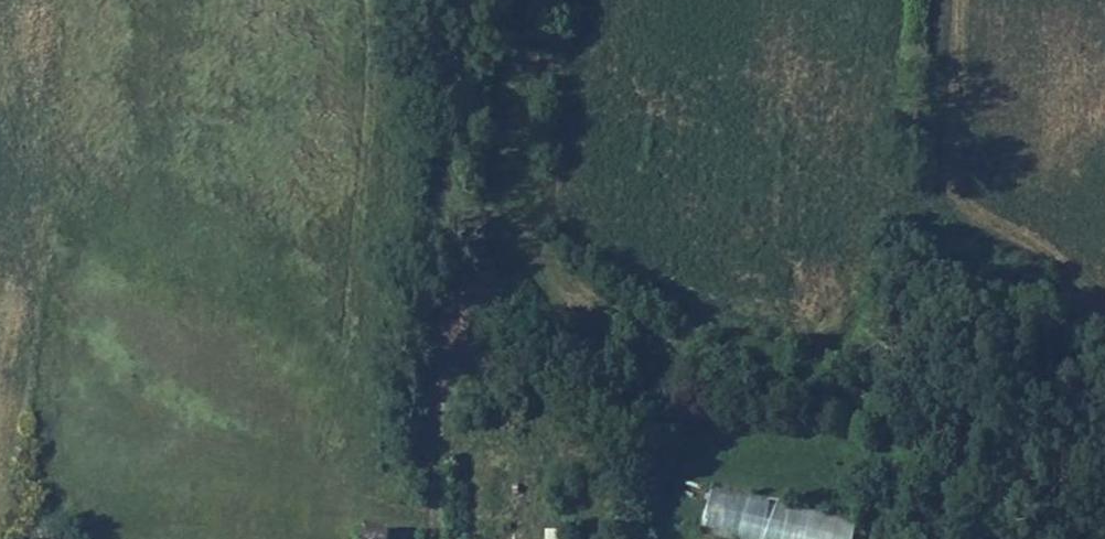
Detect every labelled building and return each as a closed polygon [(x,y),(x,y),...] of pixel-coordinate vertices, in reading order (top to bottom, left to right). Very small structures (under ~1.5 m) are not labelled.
[(709,492),(701,538),(710,538),(852,538),(856,516),(709,492)] [(393,532),(365,530),(365,538),(392,538),(393,532)] [(545,538),(563,538),(562,531),(545,531),(545,538)]
